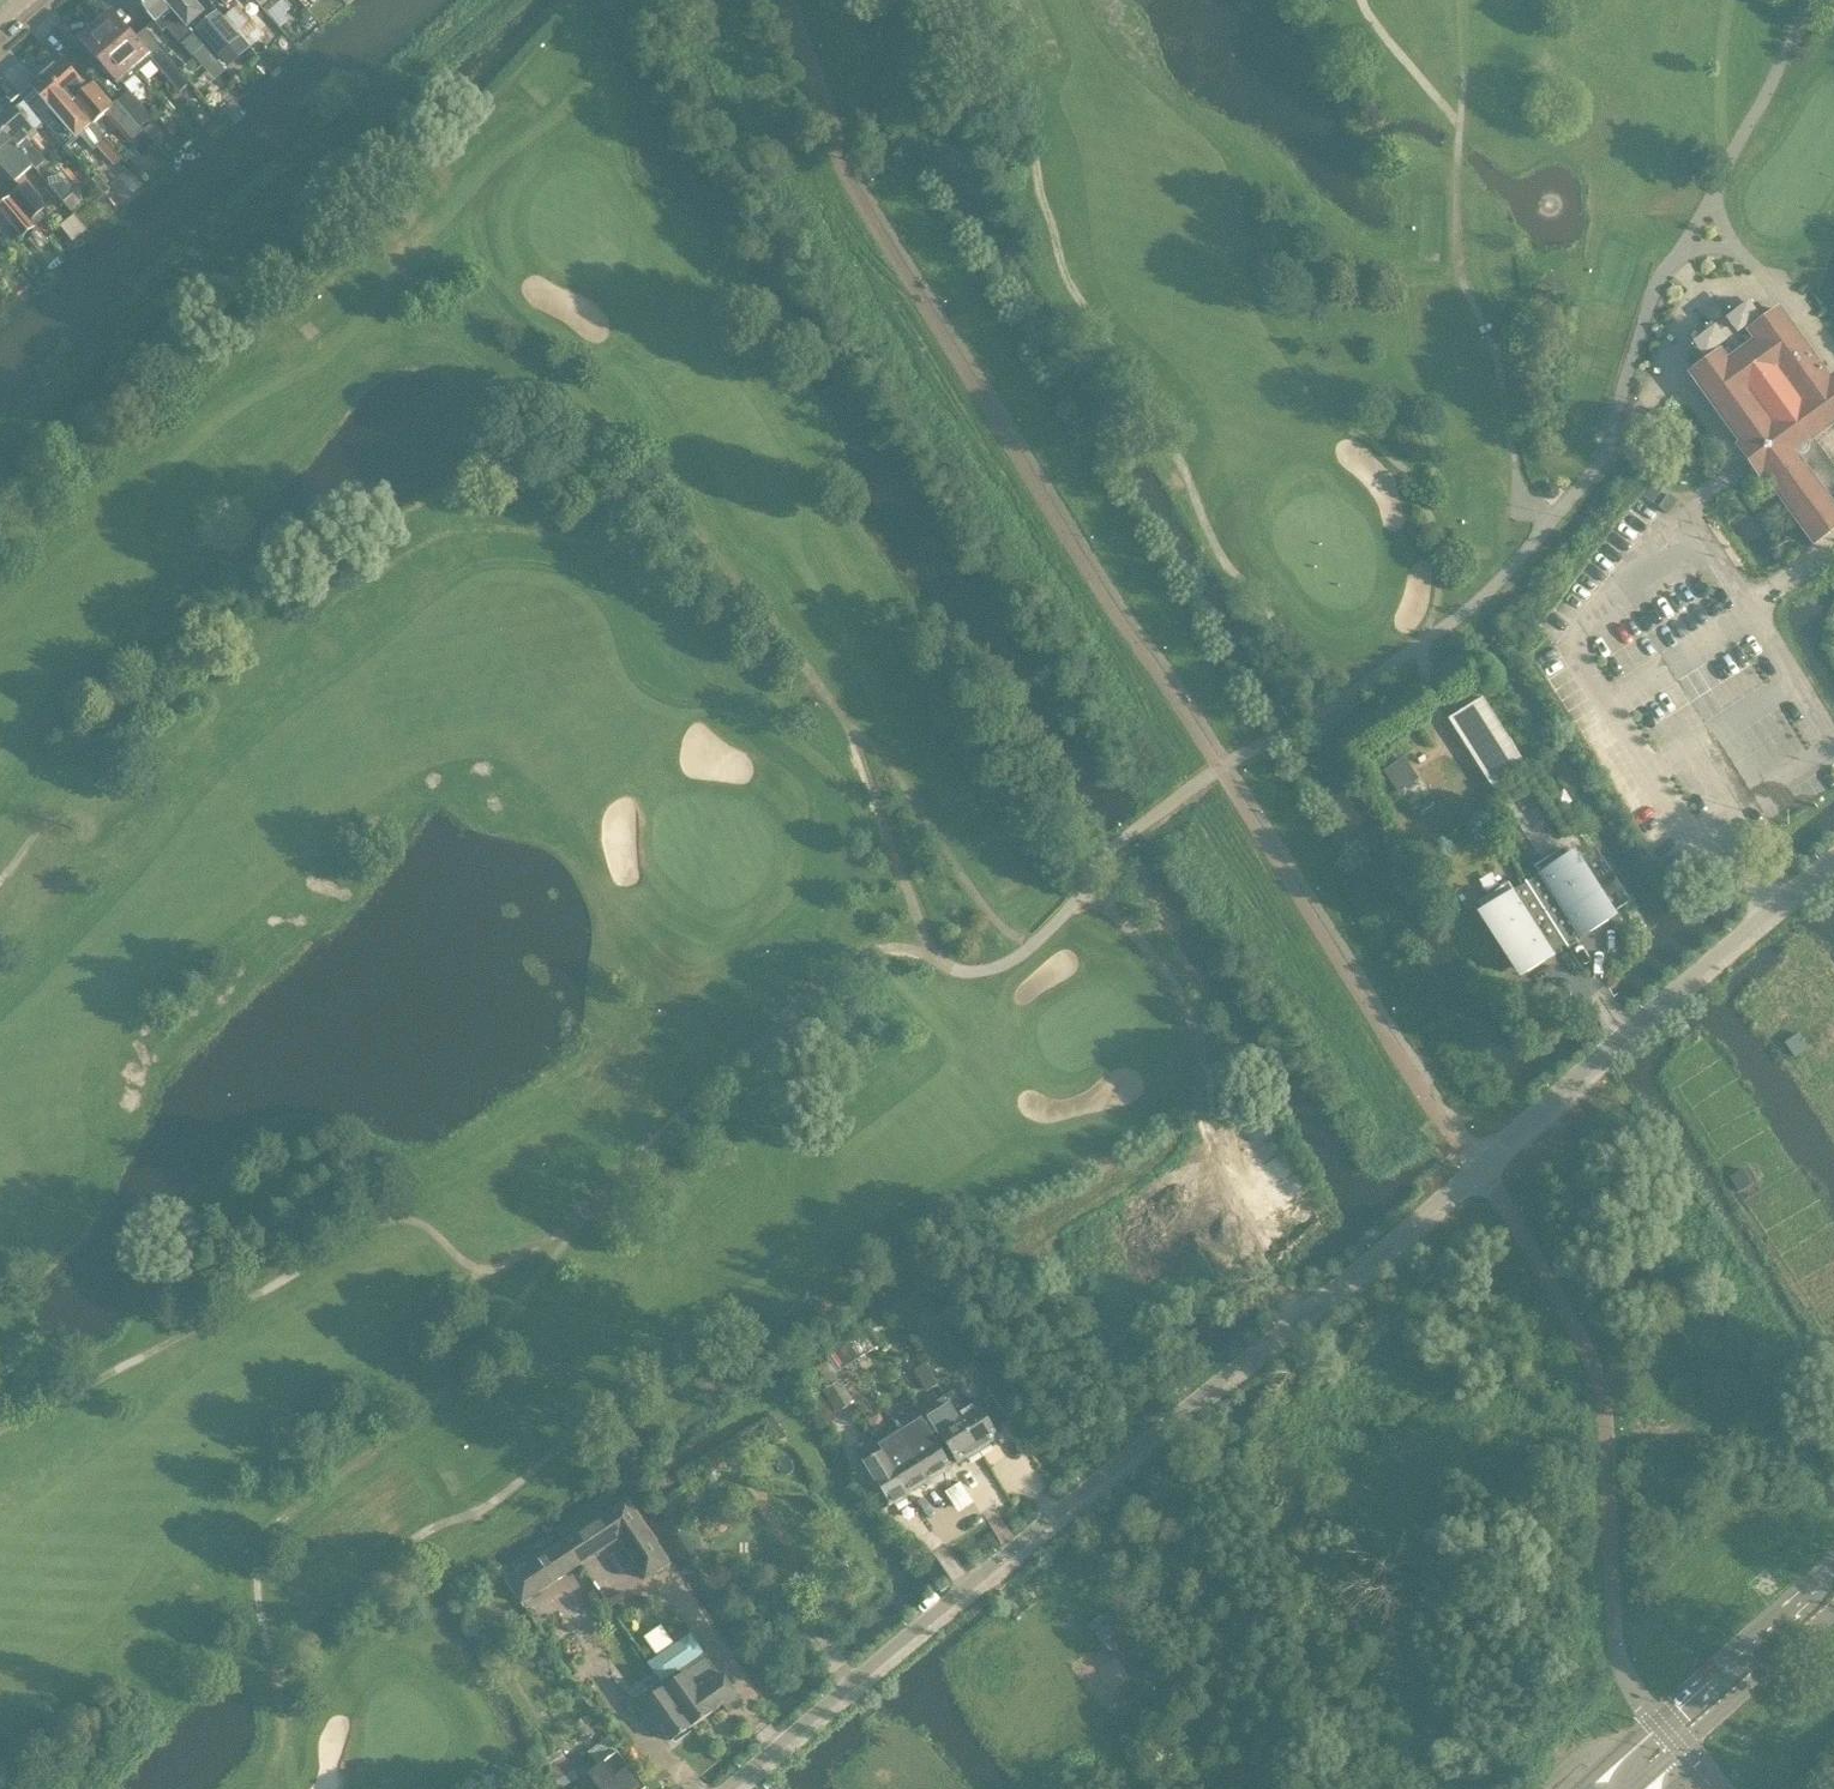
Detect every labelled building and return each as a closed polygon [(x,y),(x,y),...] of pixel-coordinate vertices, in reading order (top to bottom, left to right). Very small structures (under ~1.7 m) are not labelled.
[(193,34),(193,35),(187,28),(163,0),(135,0),(155,23),(159,20),(175,39),(176,38),(192,57),(196,54),(201,61),(205,61),(211,55),(193,34)] [(187,28),(204,14),(192,0),(163,0),(187,28)] [(258,6),(266,15),(283,1),(282,0),(253,0),(258,6)] [(237,7),(224,18),(238,34),(238,33),(250,47),(262,36),(250,22),(250,21),(237,7)] [(112,13),(96,27),(137,74),(150,63),(147,59),(150,56),(112,13)] [(193,34),(211,55),(212,55),(215,59),(236,40),(215,16),(193,34)] [(137,74),(96,27),(80,41),(118,84),(121,81),(125,85),(137,74)] [(47,70),(45,71),(92,126),(110,110),(131,135),(139,127),(118,103),(114,107),(94,84),(86,91),(84,88),(86,87),(61,58),(55,63),(52,62),(47,67),(47,70)] [(191,84),(168,59),(158,69),(180,94),(191,84)] [(104,140),(92,126),(45,71),(44,73),(40,72),(35,77),(35,80),(29,85),(54,113),(51,116),(56,121),(57,123),(63,130),(59,134),(69,145),(80,135),(93,149),(104,140)] [(129,93),(118,103),(139,127),(140,128),(151,119),(129,93)] [(166,99),(162,102),(172,112),(175,109),(166,99)] [(25,101),(16,109),(17,111),(35,132),(44,124),(25,101)] [(34,167),(35,169),(42,162),(25,142),(36,133),(35,132),(17,111),(16,109),(10,103),(0,111),(0,128),(34,167)] [(184,120),(181,122),(192,134),(194,131),(184,120)] [(56,121),(48,128),(66,148),(69,145),(59,134),(63,130),(57,123),(56,121)] [(154,122),(144,131),(153,140),(162,132),(154,122)] [(0,128),(0,165),(15,183),(34,167),(0,128)] [(106,142),(99,148),(115,165),(121,159),(106,142)] [(47,182),(73,212),(82,204),(57,174),(47,182)] [(98,175),(92,180),(105,194),(110,189),(98,175)] [(9,196),(12,199),(28,218),(39,208),(20,186),(9,196)] [(28,218),(12,199),(0,209),(0,211),(22,237),(35,226),(28,218)] [(74,216),(62,226),(73,241),(86,231),(74,216)] [(1759,325),(1753,316),(1703,353),(1709,361),(1690,375),(1737,440),(1732,444),(1761,484),(1766,480),(1813,545),(1833,530),(1833,479),(1813,450),(1818,445),(1813,439),(1833,424),(1833,378),(1833,377),(1829,381),(1779,311),(1759,325)] [(1525,769),(1477,695),(1448,714),(1495,788),(1525,769)] [(1404,758),(1384,772),(1398,793),(1419,779),(1404,758)] [(1526,881),(1525,881),(1568,948),(1568,947),(1567,945),(1579,937),(1580,939),(1582,939),(1579,935),(1587,930),(1602,921),(1602,920),(1608,916),(1564,848),(1548,858),(1548,857),(1534,867),(1539,875),(1527,883),(1526,881)] [(1567,948),(1568,948),(1525,881),(1525,882),(1526,884),(1513,891),(1508,883),(1494,892),(1494,893),(1479,902),(1522,971),(1529,967),(1543,958),(1551,953),(1554,957),(1555,956),(1553,953),(1565,945),(1567,948)] [(852,1340),(846,1344),(856,1361),(862,1357),(877,1348),(867,1331),(852,1340)] [(836,1350),(826,1356),(836,1373),(846,1367),(856,1361),(846,1344),(836,1350)] [(925,1365),(915,1371),(921,1379),(928,1391),(937,1385),(930,1374),(925,1365)] [(838,1412),(852,1404),(839,1381),(824,1390),(838,1412)] [(954,1391),(945,1397),(979,1453),(990,1447),(990,1446),(999,1441),(997,1439),(999,1438),(997,1435),(1010,1426),(992,1397),(978,1405),(977,1403),(965,1410),(954,1391)] [(969,1460),(979,1453),(945,1397),(936,1403),(941,1412),(930,1419),(957,1464),(959,1463),(960,1465),(969,1460)] [(920,1417),(899,1430),(930,1481),(951,1468),(920,1417)] [(930,1481),(899,1430),(877,1443),(882,1452),(908,1494),(930,1481)] [(908,1494),(882,1452),(879,1454),(870,1440),(852,1451),(861,1466),(864,1464),(890,1505),(894,1503),(896,1506),(906,1500),(904,1497),(908,1494)] [(627,1500),(561,1543),(578,1567),(619,1540),(645,1580),(669,1564),(627,1500)] [(521,1604),(578,1567),(561,1543),(506,1580),(521,1604)] [(664,1688),(691,1727),(722,1706),(726,1712),(741,1702),(722,1675),(720,1676),(691,1634),(648,1664),(664,1688)] [(691,1727),(664,1688),(637,1707),(654,1731),(659,1726),(670,1742),(691,1727)] [(588,1752),(599,1767),(617,1752),(606,1738),(588,1752)] [(617,1752),(599,1767),(588,1776),(599,1788),(645,1788),(646,1788),(617,1752)]
